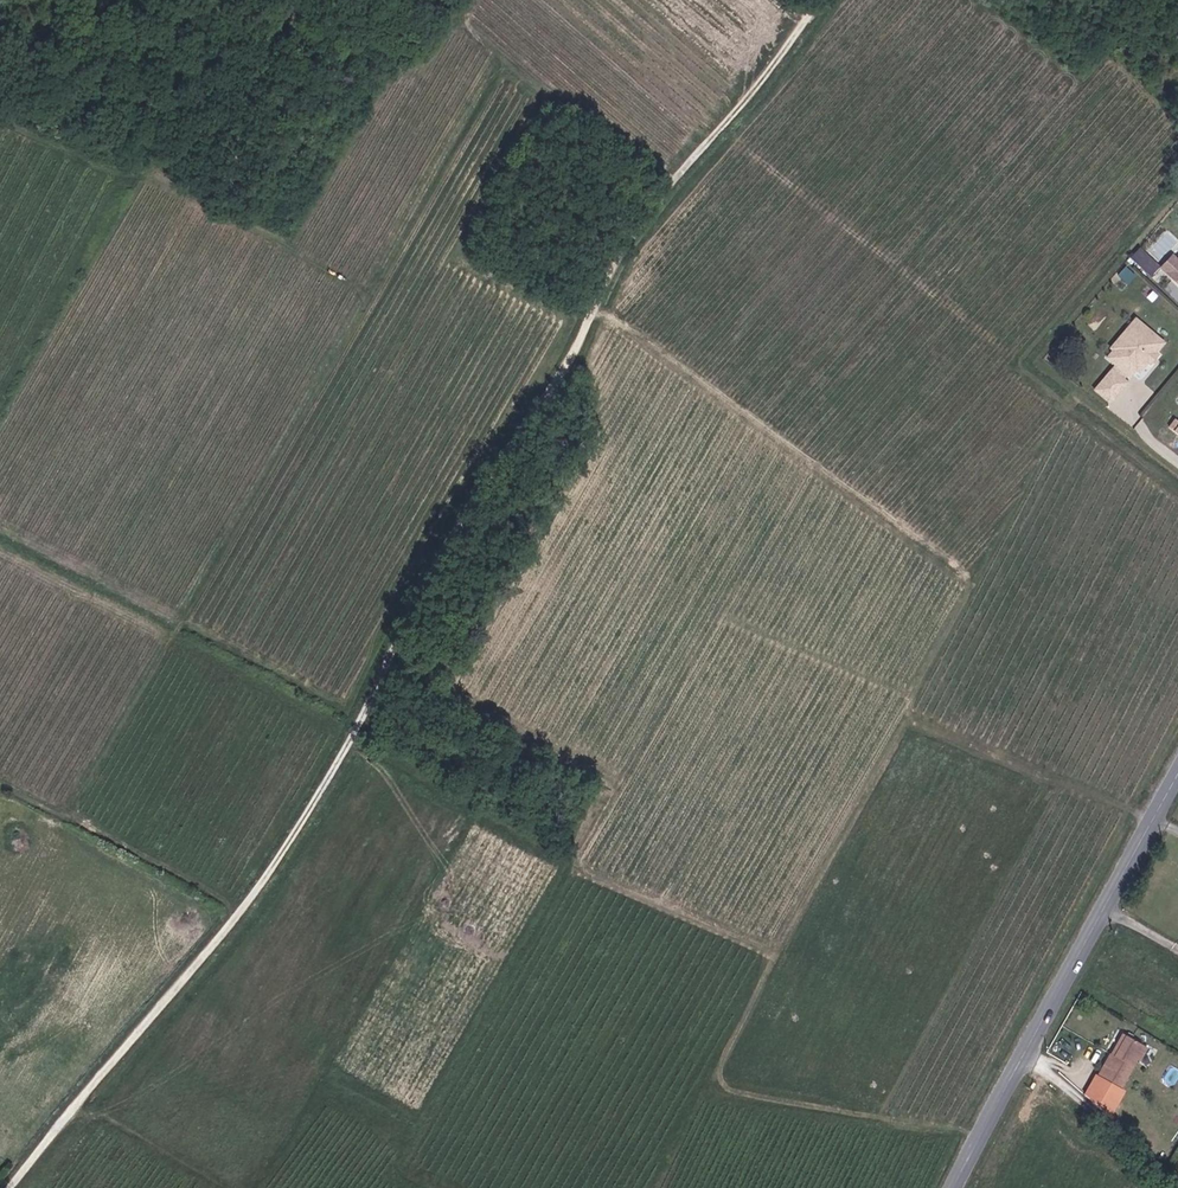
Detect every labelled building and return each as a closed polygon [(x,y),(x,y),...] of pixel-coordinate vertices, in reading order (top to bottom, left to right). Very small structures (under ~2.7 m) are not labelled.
[(1128,257),(1151,274),(1159,263),(1136,246),(1128,257)] [(1167,274),(1176,264),(1176,261),(1171,257),(1160,268),(1167,274)] [(1167,274),(1177,284),(1177,259),(1176,261),(1176,264),(1167,274)] [(1117,353),(1112,349),(1105,357),(1114,364),(1092,389),(1107,402),(1121,387),(1121,379),(1125,374),(1128,377),(1134,370),(1137,372),(1147,362),(1146,358),(1151,352),(1154,353),(1162,343),(1135,319),(1126,328),(1133,335),(1117,353)] [(1133,335),(1126,328),(1110,346),(1112,349),(1117,353),(1133,335)] [(1146,358),(1147,362),(1148,364),(1156,355),(1154,353),(1151,352),(1146,358)] [(1146,1046),(1126,1035),(1114,1055),(1111,1053),(1097,1078),(1094,1077),(1083,1095),(1108,1116),(1122,1092),(1120,1091),(1137,1060),(1138,1060),(1146,1046)]
